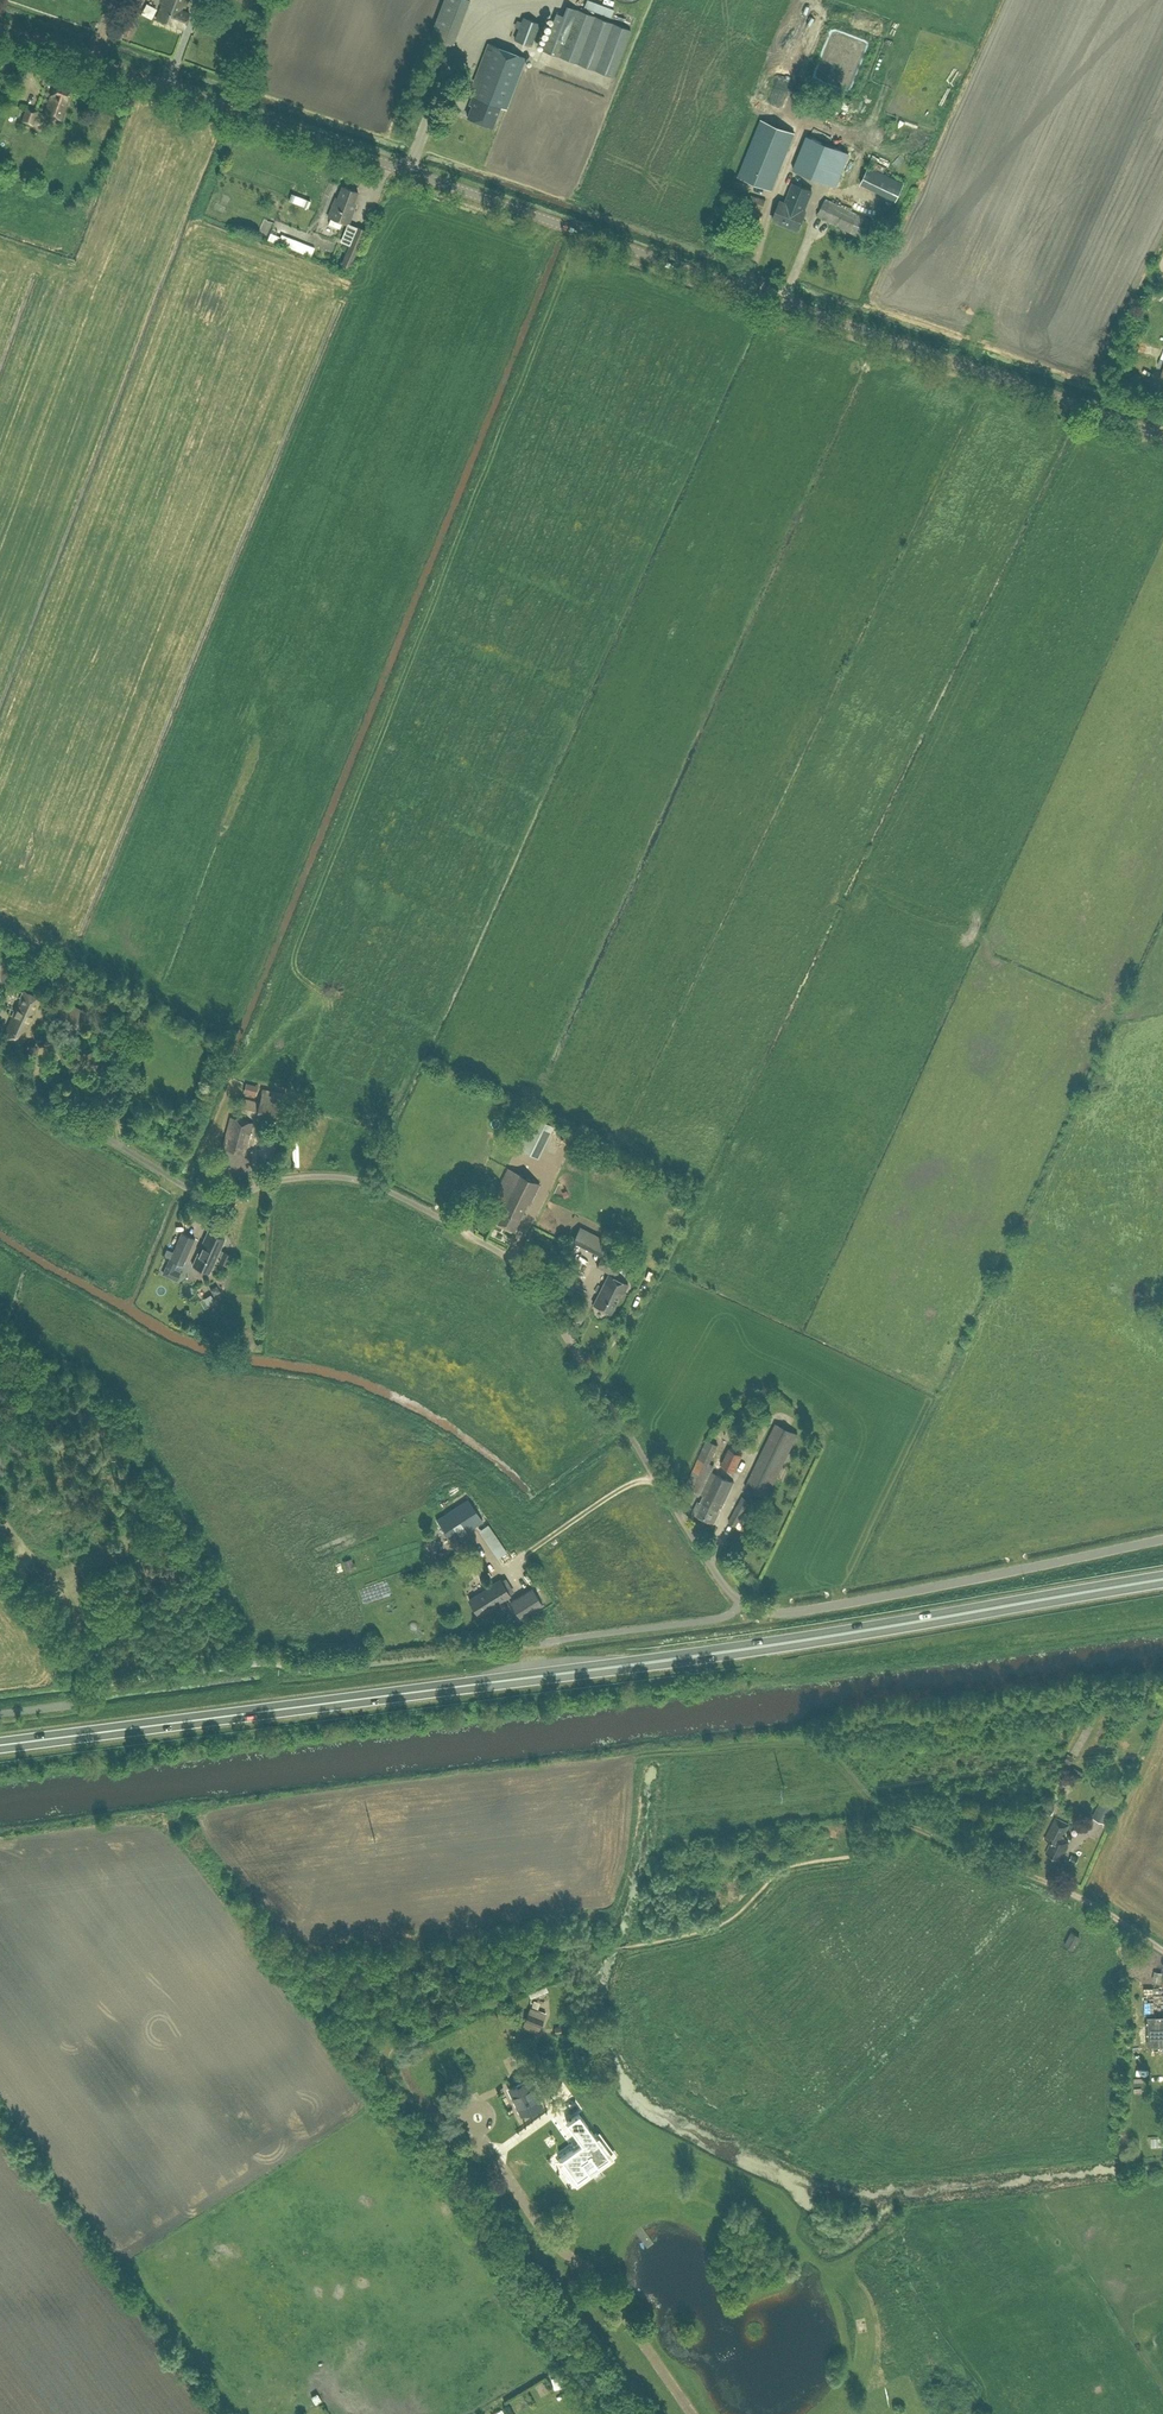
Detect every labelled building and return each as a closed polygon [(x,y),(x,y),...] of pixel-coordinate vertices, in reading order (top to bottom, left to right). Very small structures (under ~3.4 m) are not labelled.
[(165,22),(174,25),(183,28),(189,13),(183,10),(187,0),(161,0),(160,2),(161,3),(156,18),(165,22)] [(565,41),(547,34),(541,49),(612,77),(630,30),(577,9),(565,41)] [(530,45),(538,23),(523,17),(514,39),(530,45)] [(468,94),(471,96),(469,103),(472,104),(467,116),(492,126),(499,106),(505,109),(525,57),(488,43),(468,94)] [(61,118),(71,89),(55,83),(44,112),(61,118)] [(33,125),(39,110),(26,105),(20,121),(33,125)] [(739,176),(772,189),(795,132),(762,118),(739,176)] [(806,136),(793,169),(832,185),(845,152),(806,136)] [(806,211),(805,210),(813,190),(792,181),(784,200),(781,199),(772,219),(798,230),(806,211)] [(328,216),(348,224),(355,204),(353,203),(358,192),(342,186),(337,197),(335,197),(328,216)] [(296,192),(293,200),(305,204),(308,197),(296,192)] [(762,210),(766,199),(751,195),(748,205),(762,210)] [(863,238),(871,220),(826,198),(816,216),(863,238)] [(349,267),(365,229),(356,225),(341,262),(349,267)] [(267,239),(277,243),(278,242),(311,256),(314,247),(281,234),(282,232),(272,228),(267,239)] [(20,1042),(36,1006),(40,997),(24,989),(4,1035),(20,1042)] [(58,1001),(55,1007),(69,1013),(66,1019),(73,1021),(77,1010),(58,1001)] [(63,1026),(66,1019),(69,1013),(55,1007),(52,1006),(46,1018),(63,1026)] [(257,1085),(245,1082),(243,1091),(255,1094),(257,1085)] [(237,1110),(256,1115),(256,1116),(279,1122),(285,1094),(262,1088),(259,1102),(240,1097),(237,1110)] [(551,1122),(531,1113),(515,1145),(536,1155),(551,1122)] [(221,1147),(244,1154),(253,1123),(230,1116),(221,1147)] [(488,1204),(498,1209),(493,1220),(513,1230),(527,1203),(529,1204),(539,1184),(507,1167),(488,1204)] [(165,1265),(173,1269),(177,1262),(183,1264),(194,1237),(181,1231),(170,1257),(169,1257),(165,1265)] [(219,1261),(226,1264),(230,1255),(217,1250),(223,1239),(207,1231),(192,1264),(207,1271),(209,1268),(215,1254),(221,1257),(219,1261)] [(620,1261),(603,1252),(596,1265),(614,1274),(620,1261)] [(610,1313),(622,1291),(626,1282),(608,1273),(604,1281),(593,1303),(610,1313)] [(767,1497),(798,1433),(775,1422),(744,1486),(767,1497)] [(684,1487),(696,1493),(697,1492),(703,1495),(700,1501),(697,1500),(691,1512),(714,1523),(733,1481),(711,1471),(714,1464),(709,1462),(718,1444),(707,1439),(684,1487)] [(725,1460),(735,1466),(745,1450),(735,1444),(725,1460)] [(747,1516),(755,1501),(751,1499),(750,1500),(742,1495),(728,1520),(736,1525),(743,1513),(747,1516)] [(482,1520),(467,1499),(436,1519),(451,1541),(466,1530),(466,1531),(482,1520)] [(504,1563),(511,1558),(487,1524),(480,1528),(504,1563)] [(1072,1547),(1084,1547),(1084,1532),(1072,1532),(1072,1547)] [(351,1557),(342,1560),(346,1570),(354,1568),(351,1557)] [(120,1580),(123,1586),(137,1579),(134,1572),(120,1580)] [(490,1586),(476,1595),(468,1599),(478,1614),(485,1610),(513,1593),(508,1586),(505,1588),(499,1579),(489,1585),(490,1586)] [(20,1590),(27,1602),(32,1599),(26,1587),(20,1590)] [(542,1605),(531,1587),(509,1601),(520,1618),(542,1605)] [(1105,1822),(1118,1795),(1106,1789),(1092,1815),(1105,1822)] [(1051,1813),(1054,1807),(1046,1803),(1043,1809),(1051,1813)] [(1065,1848),(1069,1840),(1062,1837),(1069,1824),(1055,1817),(1045,1837),(1051,1841),(1046,1852),(1059,1859),(1065,1848)] [(1073,1948),(1080,1935),(1071,1930),(1064,1943),(1073,1948)] [(543,2021),(527,2015),(523,2026),(538,2032),(543,2021)] [(1147,2015),(1148,2044),(1159,2043),(1162,2043),(1162,2015),(1147,2015)] [(521,2113),(540,2105),(528,2080),(509,2088),(521,2113)] [(578,2113),(565,2122),(579,2140),(577,2142),(577,2141),(572,2145),(571,2146),(572,2149),(558,2159),(558,2160),(573,2180),(573,2181),(579,2177),(588,2170),(584,2166),(593,2159),(596,2164),(601,2160),(606,2157),(611,2153),(601,2139),(600,2139),(596,2133),(596,2132),(595,2132),(593,2133),(578,2113)] [(561,2371),(552,2373),(555,2385),(564,2383),(561,2371)] [(523,2391),(513,2396),(518,2409),(529,2404),(523,2391)] [(493,2410),(495,2413),(506,2413),(501,2406),(493,2410)]
